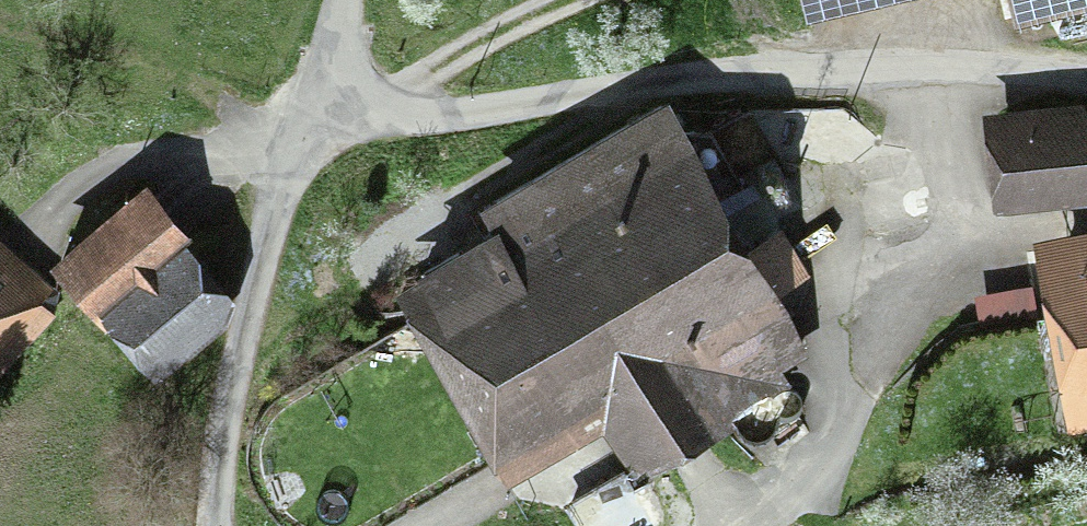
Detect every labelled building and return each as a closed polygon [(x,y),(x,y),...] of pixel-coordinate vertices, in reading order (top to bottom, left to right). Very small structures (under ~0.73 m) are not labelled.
[(807,20),(893,0),(802,0),(807,20)] [(1014,28),(1086,11),(1086,0),(1008,0),(1014,28)] [(985,111),(995,212),(1086,203),(1086,110),(1085,110),(1084,101),(985,111)] [(596,399),(638,477),(733,427),(733,425),(735,419),(740,413),(746,410),(751,410),(764,399),(765,397),(769,391),(776,388),(780,387),(767,363),(795,348),(765,292),(799,274),(779,235),(744,254),(682,139),(429,275),(518,441),(596,399)] [(145,181),(51,262),(155,383),(227,326),(235,300),(190,243),(195,235),(145,181)] [(1031,239),(1045,317),(1034,319),(1041,361),(1053,359),(1067,435),(1086,432),(1086,228),(1031,239)] [(56,313),(58,289),(0,236),(0,376),(56,313)] [(1022,287),(973,295),(979,333),(1028,324),(1022,287)] [(627,483),(566,517),(571,525),(646,525),(627,483)]
